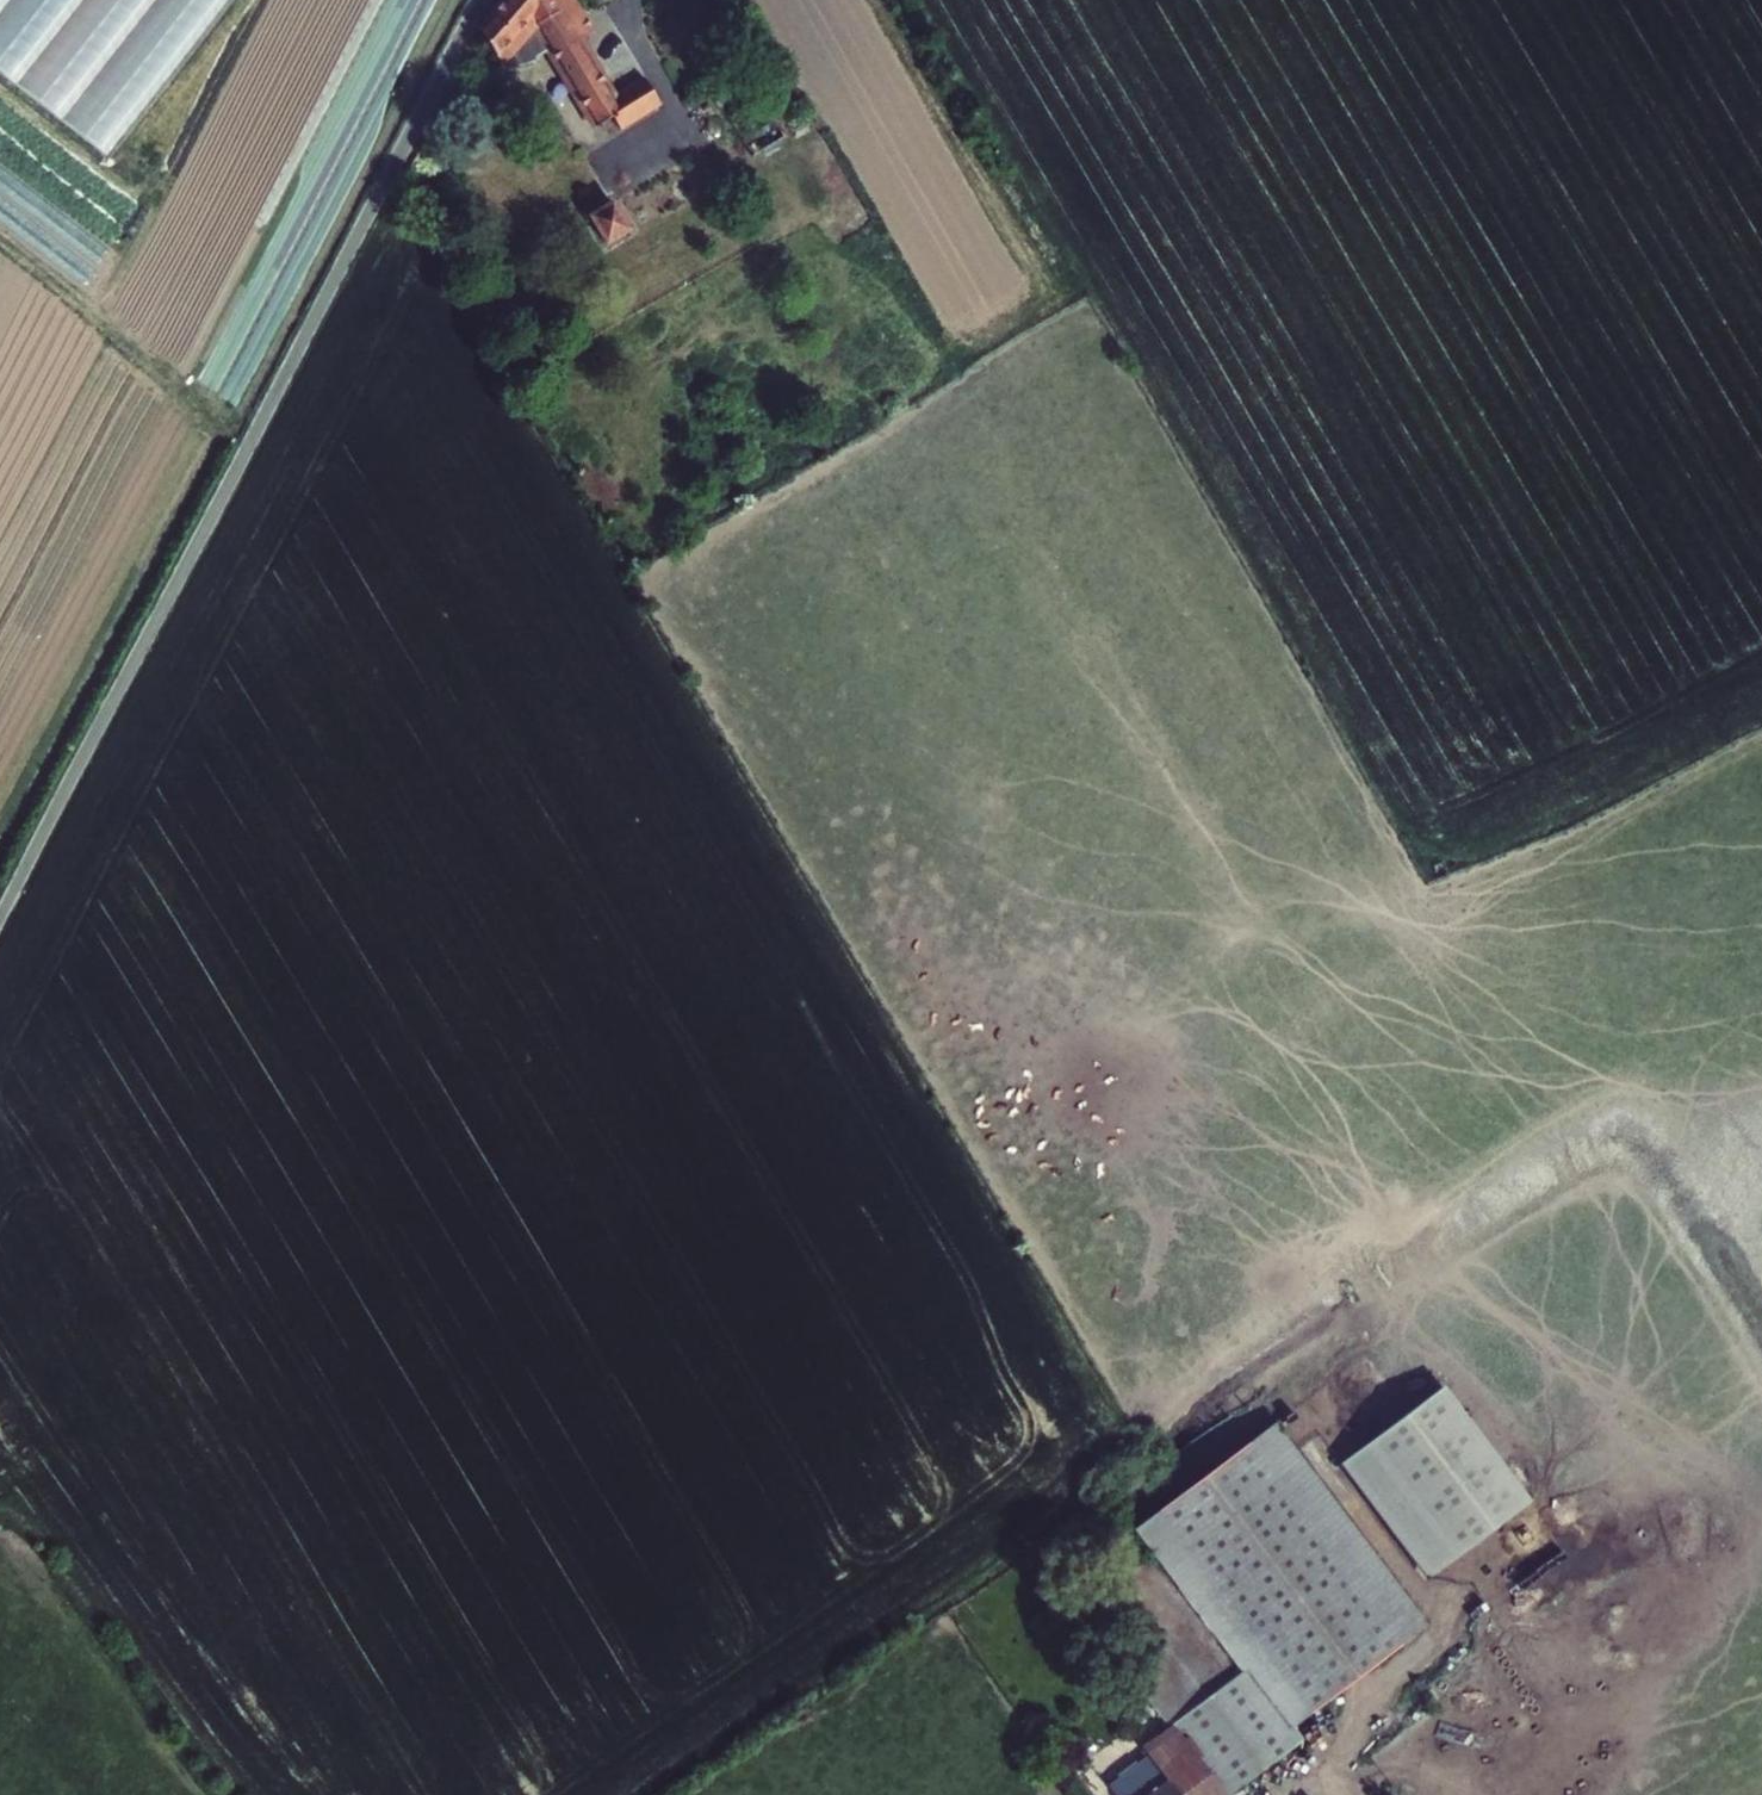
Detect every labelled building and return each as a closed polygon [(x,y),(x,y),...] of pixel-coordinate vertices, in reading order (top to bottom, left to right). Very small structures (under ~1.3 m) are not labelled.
[(472,30),(495,69),(500,68),(508,64),(514,58),(517,52),(518,46),(519,39),(516,36),(525,31),(570,110),(590,99),(598,112),(638,90),(621,60),(596,75),(564,21),(574,14),(565,0),(497,0),(472,30)] [(599,205),(581,215),(598,243),(615,232),(599,205)] [(1425,1572),(1529,1489),(1443,1379),(1341,1461),(1425,1572)] [(1439,1625),(1274,1428),(1131,1537),(1147,1558),(1294,1734),(1439,1625)] [(1147,1558),(1074,1610),(1154,1722),(1209,1794),(1222,1794),(1298,1740),(1294,1734),(1147,1558)] [(1154,1722),(1142,1731),(1156,1748),(1106,1785),(1113,1794),(1209,1794),(1154,1722)]
